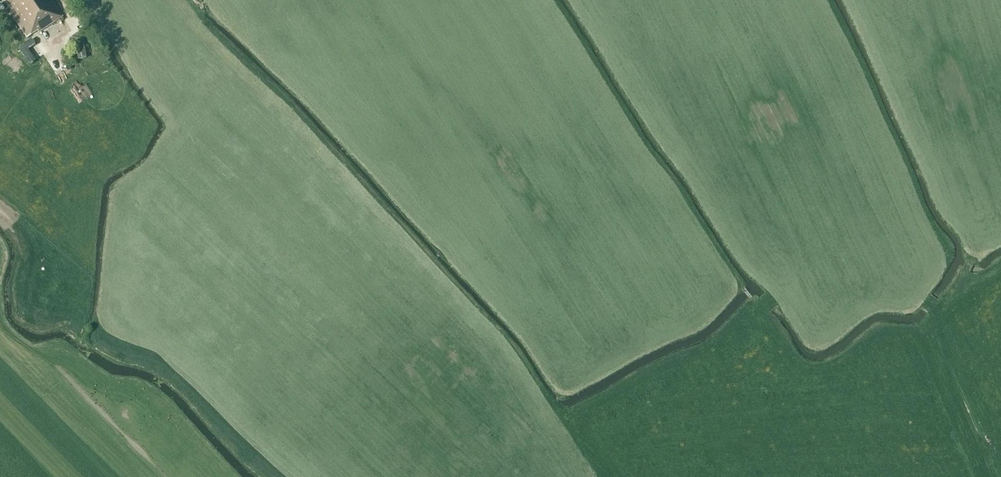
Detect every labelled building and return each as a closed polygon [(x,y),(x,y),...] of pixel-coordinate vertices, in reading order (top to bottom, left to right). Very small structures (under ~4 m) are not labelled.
[(38,33),(62,17),(51,0),(4,0),(28,37),(37,31),(38,33)] [(36,45),(32,39),(19,48),(30,64),(31,64),(32,64),(35,62),(35,61),(36,61),(29,50),(36,45)] [(120,59),(115,61),(119,70),(124,68),(120,59)]
